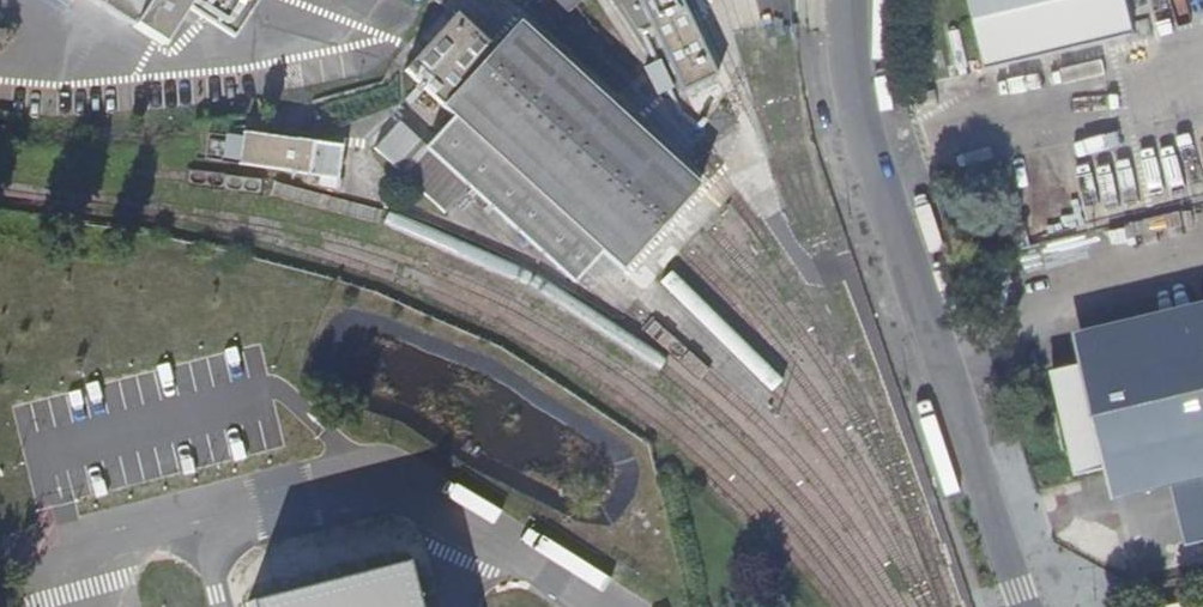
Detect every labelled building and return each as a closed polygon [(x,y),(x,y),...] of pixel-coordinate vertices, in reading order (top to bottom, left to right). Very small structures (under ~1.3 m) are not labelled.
[(127,21),(126,23),(161,46),(184,10),(230,38),(254,0),(95,0),(127,21)] [(570,8),(579,0),(561,0),(570,8)] [(681,0),(640,0),(681,89),(715,73),(681,0)] [(986,62),(982,62),(985,72),(989,70),(989,72),(1136,36),(1127,0),(971,0),(986,62)] [(697,181),(518,17),(493,43),(457,9),(404,67),(451,110),(424,140),(398,117),(374,143),(444,206),(468,179),(572,274),(599,245),(620,264),(697,181)] [(694,112),(723,98),(717,86),(688,99),(694,112)] [(242,161),(242,165),(311,168),(313,137),(243,133),(242,139),(242,161)] [(242,139),(223,138),(222,160),(242,161),(242,139)] [(1202,333),(1202,303),(1075,335),(1083,364),(1202,333)] [(1083,364),(1053,371),(1078,476),(1107,469),(1202,446),(1202,333),(1083,364)] [(1107,469),(1113,498),(1166,485),(1202,476),(1202,446),(1107,469)] [(1202,538),(1202,476),(1166,485),(1180,544),(1202,538)] [(395,547),(232,587),(237,606),(411,606),(395,547)]
